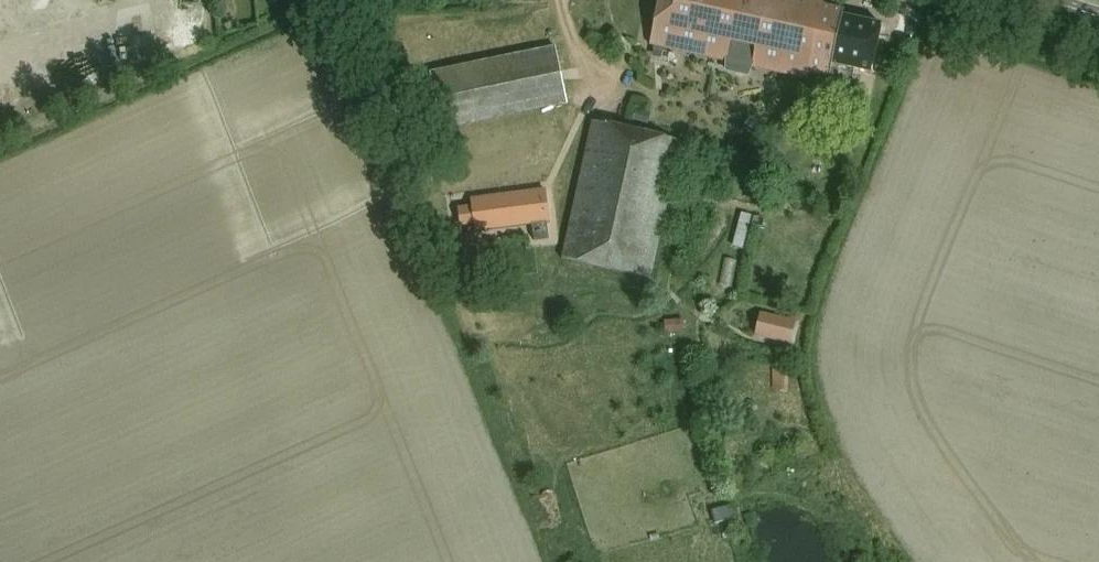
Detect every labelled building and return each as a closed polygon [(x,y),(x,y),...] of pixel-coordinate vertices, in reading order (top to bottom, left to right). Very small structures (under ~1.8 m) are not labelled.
[(726,63),(725,73),(748,78),(752,69),(807,81),(808,75),(826,79),(825,84),(851,89),(854,72),(870,75),(883,25),(842,16),(844,11),(823,6),(822,0),(659,0),(649,46),(654,47),(654,51),(666,54),(667,50),(726,63)] [(176,33),(180,7),(158,4),(155,30),(176,33)] [(180,28),(183,46),(203,42),(200,24),(180,28)] [(442,134),(567,108),(555,53),(431,77),(442,134)] [(649,283),(680,145),(593,126),(563,264),(649,283)] [(477,237),(550,227),(545,192),(471,203),(477,237)] [(743,251),(752,217),(742,214),(733,248),(743,251)] [(791,346),(797,322),(760,313),(754,337),(791,346)] [(776,367),(776,389),(788,389),(788,367),(776,367)]
